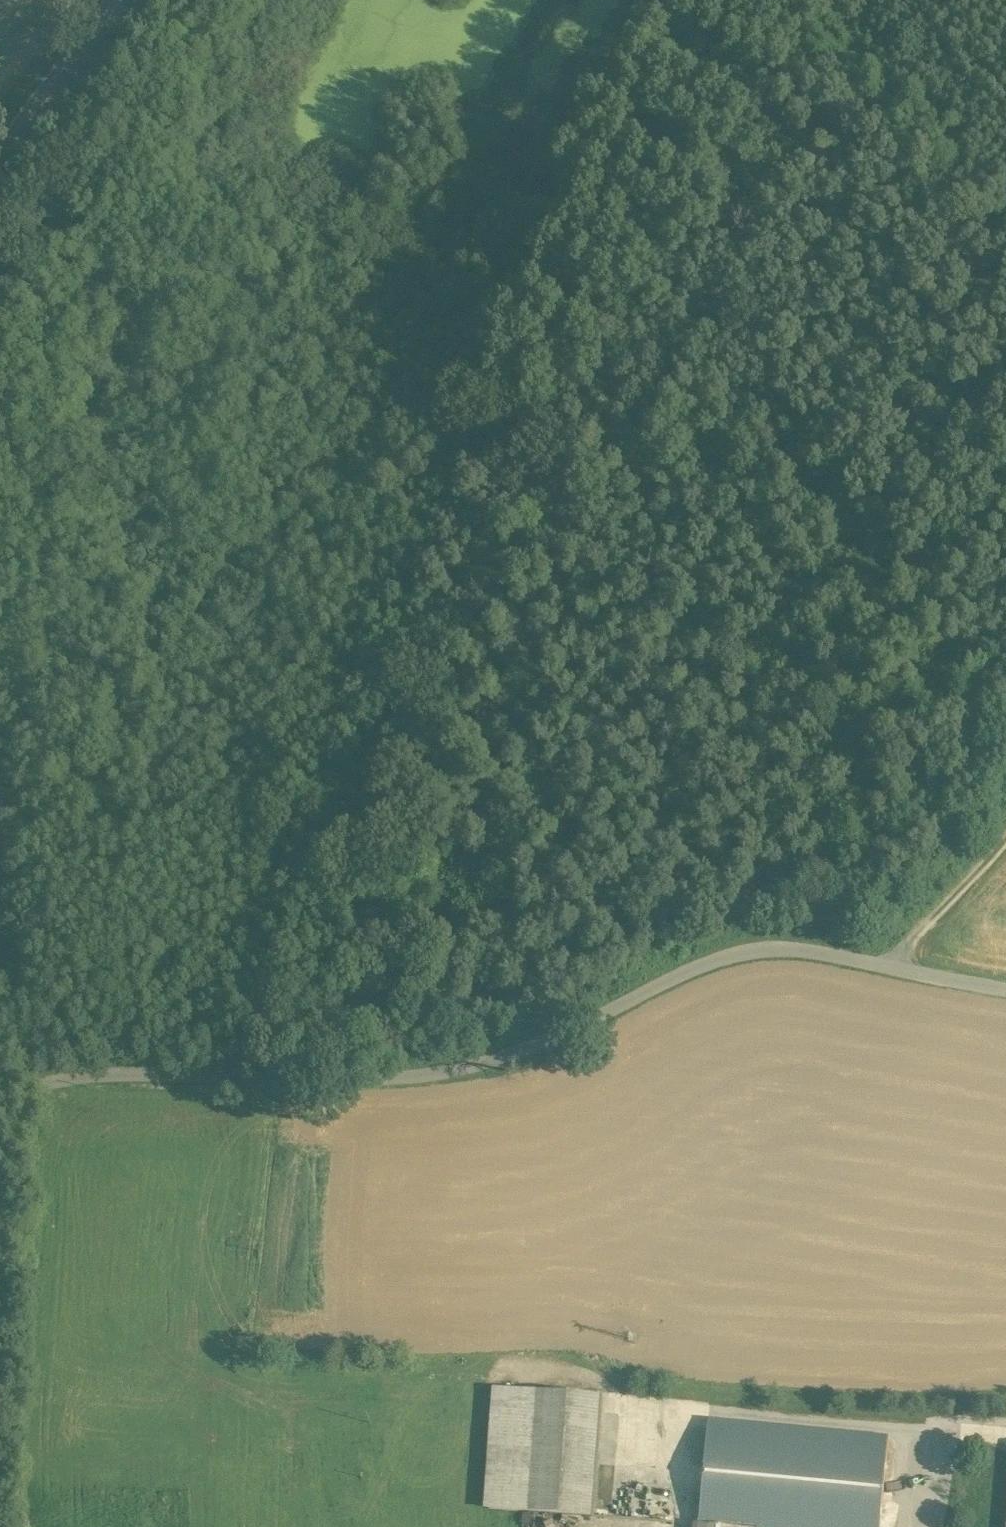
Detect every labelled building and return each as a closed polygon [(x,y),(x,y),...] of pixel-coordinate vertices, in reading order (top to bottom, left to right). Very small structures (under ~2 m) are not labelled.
[(538,1392),(498,1389),(489,1508),(529,1512),(538,1392)] [(600,1396),(538,1392),(529,1512),(533,1512),(591,1516),(600,1396)] [(708,1424),(699,1525),(725,1526),(881,1526),(889,1441),(708,1424)] [(533,1512),(532,1526),(673,1526),(673,1523),(591,1516),(533,1512)]
